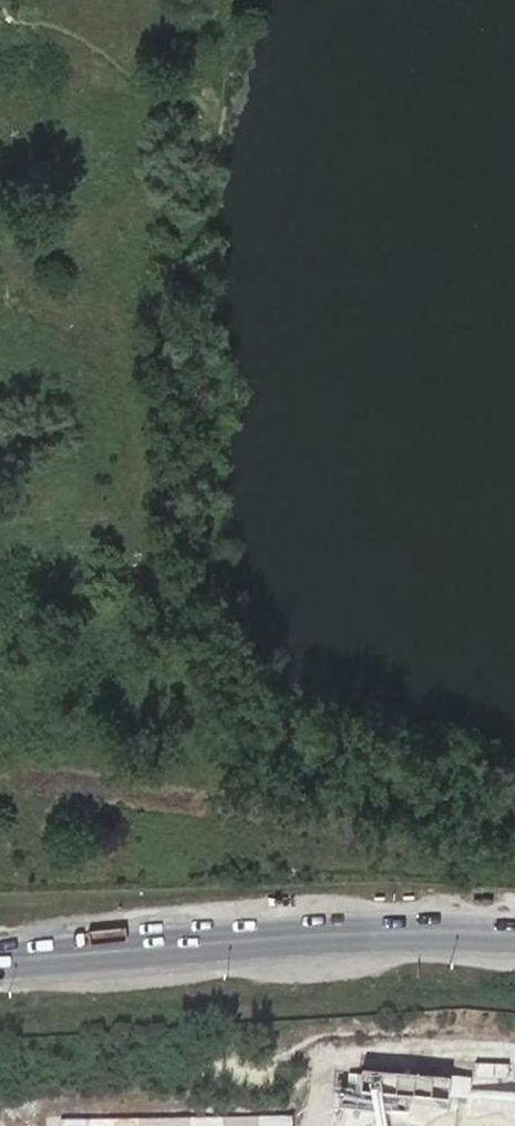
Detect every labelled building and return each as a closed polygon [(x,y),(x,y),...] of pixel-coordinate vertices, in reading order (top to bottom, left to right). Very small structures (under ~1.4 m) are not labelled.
[(360,1069),(357,1100),(452,1108),(455,1077),(360,1069)]
